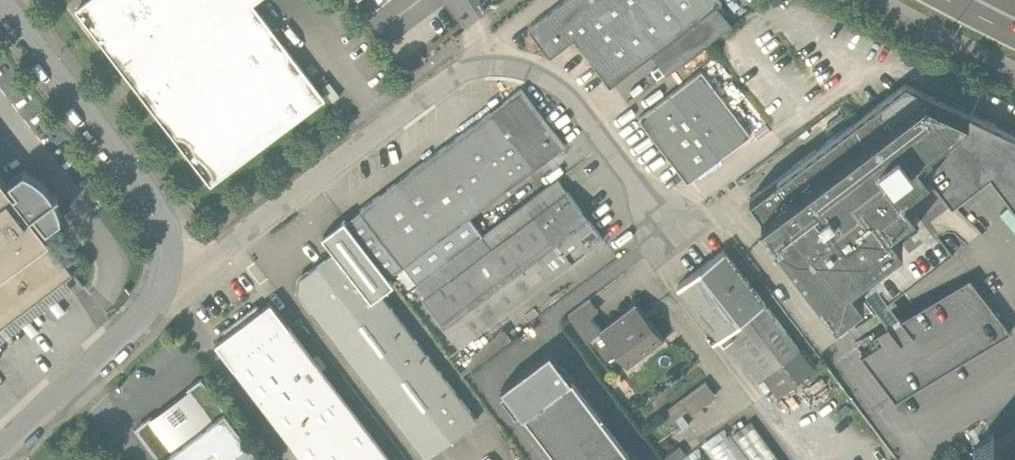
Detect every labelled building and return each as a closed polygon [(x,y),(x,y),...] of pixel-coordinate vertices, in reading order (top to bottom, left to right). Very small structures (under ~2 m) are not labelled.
[(75,5),(210,188),(326,103),(277,37),(252,3),(257,0),(81,0),(75,5)] [(529,30),(550,58),(574,39),(611,88),(654,56),(668,75),(732,27),(717,7),(722,4),(719,0),(569,0),(529,30)] [(702,72),(639,120),(688,184),(751,136),(702,72)] [(750,201),(836,314),(864,294),(852,278),(902,239),(890,223),(915,204),(902,188),(927,169),(952,201),(990,172),(1014,205),(1014,135),(905,82),(750,201)] [(417,286),(418,286),(483,237),(469,220),(565,147),(522,89),(346,223),(389,280),(397,274),(409,290),(416,285),(417,286)] [(66,280),(76,272),(33,216),(35,214),(47,231),(63,218),(58,203),(50,188),(40,178),(25,169),(9,181),(17,191),(15,193),(0,173),(0,330),(66,280)] [(483,239),(483,237),(418,286),(428,297),(422,301),(459,350),(496,322),(603,241),(559,182),(483,239)] [(301,279),(299,293),(424,459),(428,459),(477,423),(381,295),(394,286),(389,280),(346,223),(345,221),(322,237),(335,254),(301,279)] [(723,251),(678,286),(724,346),(727,343),(758,384),(764,380),(778,398),(815,370),(723,251)] [(86,285),(76,272),(66,280),(75,293),(86,285)] [(860,353),(896,399),(1011,329),(970,274),(896,318),(872,332),(880,342),(860,353)] [(590,301),(568,318),(601,361),(614,351),(628,369),(663,342),(636,305),(601,332),(591,318),(598,312),(590,301)] [(216,345),(303,459),(388,459),(271,304),(216,345)] [(511,341),(496,322),(459,350),(449,358),(464,377),(511,341)] [(502,390),(555,459),(630,459),(550,354),(502,390)] [(201,381),(187,391),(189,393),(151,421),(150,419),(136,430),(159,459),(261,459),(201,381)] [(715,396),(706,383),(663,416),(670,426),(689,411),(692,415),(715,396)] [(701,459),(777,459),(750,424),(701,459)] [(995,440),(992,435),(973,447),(976,452),(962,459),(1014,459),(1014,429),(995,440)] [(680,448),(665,459),(684,459),(687,458),(680,448)]
